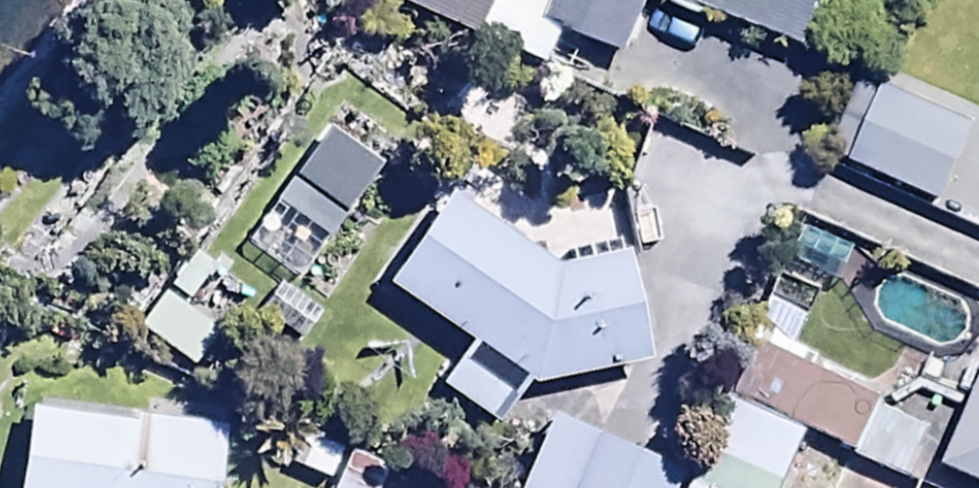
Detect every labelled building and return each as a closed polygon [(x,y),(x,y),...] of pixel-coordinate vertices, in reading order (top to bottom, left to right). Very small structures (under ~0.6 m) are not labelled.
[(496,0),(367,0),(474,53),(496,0)] [(474,53),(538,84),(559,41),(628,67),(652,0),(541,0),(538,9),(520,0),(496,0),(474,53)] [(802,54),(822,0),(656,0),(802,54)] [(976,135),(881,94),(848,170),(942,212),(976,135)] [(349,228),(297,186),(243,253),(295,295),(349,228)] [(630,270),(555,279),(450,209),(389,300),(475,358),(445,402),(496,436),(526,391),(645,373),(630,270)] [(244,298),(195,263),(138,342),(188,377),(244,298)] [(326,321),(282,292),(260,326),(305,354),(326,321)] [(874,409),(747,353),(722,411),(801,446),(849,467),(874,409)] [(972,487),(978,487),(978,393),(943,475),(972,487)] [(874,409),(849,467),(897,487),(903,487),(928,432),(874,409)] [(688,487),(782,487),(801,446),(722,411),(688,487)] [(30,420),(20,487),(213,487),(220,440),(139,428),(138,435),(30,420)] [(683,487),(544,428),(518,487),(683,487)] [(340,476),(335,487),(371,487),(340,476)]
